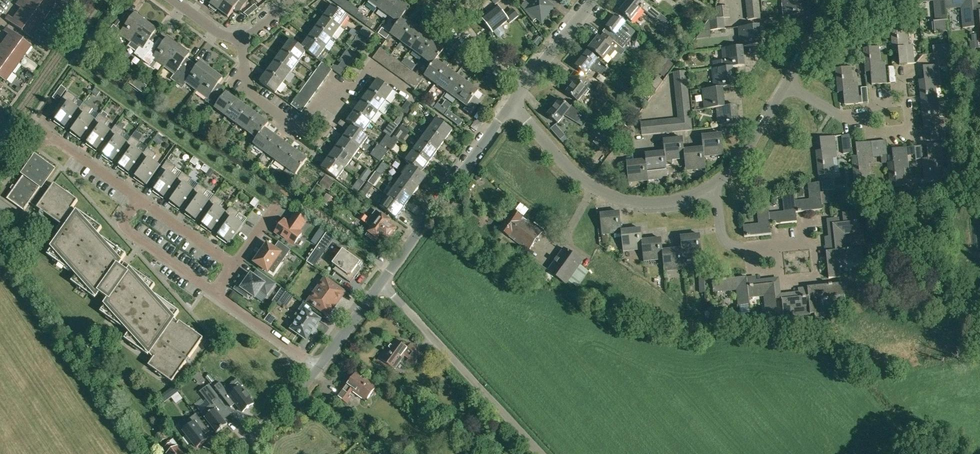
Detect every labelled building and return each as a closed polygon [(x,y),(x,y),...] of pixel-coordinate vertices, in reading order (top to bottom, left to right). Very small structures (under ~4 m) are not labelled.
[(20,8),(16,13),(37,27),(44,18),(19,0),(16,4),(20,8)] [(19,0),(44,18),(50,9),(38,0),(26,0),(25,1),(24,0),(19,0)] [(55,0),(38,0),(50,9),(56,1),(55,0)] [(227,0),(213,0),(209,6),(216,12),(217,9),(219,11),(227,0)] [(219,11),(228,17),(236,7),(240,11),(248,0),(247,0),(227,0),(219,11)] [(378,8),(388,16),(400,0),(383,0),(378,8)] [(399,23),(402,18),(410,7),(400,0),(388,16),(399,23)] [(545,0),(533,0),(529,5),(524,2),(520,7),(532,22),(539,16),(543,19),(553,7),(545,0)] [(661,15),(643,0),(640,0),(638,3),(634,0),(628,0),(619,11),(626,17),(626,18),(628,19),(631,21),(641,9),(656,21),(659,18),(665,23),(668,21),(661,15)] [(803,14),(802,0),(783,0),(785,16),(803,14)] [(936,21),(932,22),(933,33),(947,31),(945,8),(944,0),(934,0),(936,21)] [(945,8),(962,6),(964,28),(974,27),(971,0),(944,0),(945,8)] [(354,17),(358,11),(359,10),(346,1),(342,7),(354,17)] [(333,4),(325,15),(340,26),(348,15),(333,4)] [(497,6),(488,13),(482,18),(493,32),(508,20),(510,22),(518,16),(513,9),(505,16),(497,6)] [(369,19),(358,11),(354,17),(365,24),(369,19)] [(30,37),(37,27),(16,13),(12,19),(8,15),(5,19),(30,37)] [(120,34),(131,42),(145,21),(135,13),(132,17),(126,13),(116,27),(113,25),(107,34),(115,40),(120,34)] [(333,37),(340,26),(325,15),(317,26),(333,37)] [(613,34),(609,38),(618,45),(622,48),(630,38),(619,30),(625,23),(616,16),(606,28),(613,34)] [(408,23),(402,18),(399,23),(391,34),(401,42),(415,23),(411,19),(408,23)] [(157,29),(145,21),(131,42),(127,46),(136,52),(134,55),(142,61),(149,52),(153,46),(148,42),(154,33),(157,29)] [(412,50),(423,34),(426,30),(415,23),(401,42),(412,50)] [(741,46),(742,46),(760,44),(758,24),(739,26),(741,46)] [(317,26),(309,37),(325,48),(333,37),(317,26)] [(889,28),(891,45),(892,53),(898,52),(899,65),(913,64),(911,46),(906,47),(904,26),(889,28)] [(8,34),(4,40),(25,54),(31,45),(6,27),(3,31),(8,34)] [(356,38),(364,44),(367,39),(359,33),(356,38)] [(317,58),(325,48),(309,37),(306,34),(304,36),(308,39),(302,47),(306,50),(317,58)] [(434,42),(423,34),(412,50),(422,57),(434,42)] [(622,48),(618,45),(609,38),(604,34),(600,38),(598,37),(589,48),(603,60),(607,54),(611,57),(616,51),(621,56),(625,51),(622,48)] [(972,41),(969,42),(970,44),(970,48),(976,48),(979,48),(978,41),(978,34),(971,35),(972,41)] [(539,36),(533,42),(538,46),(543,40),(539,36)] [(154,58),(164,66),(178,45),(167,37),(164,41),(158,50),(153,46),(149,52),(142,61),(149,66),(154,58)] [(352,43),(360,49),(364,44),(356,38),(352,43)] [(298,61),(306,50),(302,47),(291,39),(283,50),(298,61)] [(4,40),(0,45),(0,50),(19,63),(25,54),(4,40)] [(444,49),(434,42),(422,57),(433,65),(437,60),(444,49)] [(267,66),(277,53),(265,44),(255,57),(267,66)] [(189,53),(178,45),(164,66),(174,73),(171,79),(176,83),(177,81),(186,70),(180,66),(187,57),(189,53)] [(932,46),(933,54),(940,53),(940,45),(932,46)] [(712,61),(713,68),(724,67),(744,65),(742,46),(741,46),(722,48),(724,60),(712,61)] [(373,57),(379,62),(387,52),(380,47),(373,57)] [(870,72),(871,85),(885,84),(884,67),(878,67),(876,47),(862,48),(864,73),(870,72)] [(19,63),(0,50),(0,63),(12,72),(19,63)] [(298,61),(283,50),(275,60),(291,71),(298,61)] [(392,56),(387,52),(379,62),(384,66),(392,56)] [(585,56),(583,55),(574,66),(585,75),(590,68),(596,73),(601,75),(604,71),(607,67),(589,52),(585,56)] [(339,59),(348,65),(353,59),(344,53),(339,59)] [(918,80),(921,104),(935,102),(933,82),(938,82),(936,65),(947,64),(948,69),(959,68),(958,55),(946,57),(947,58),(934,59),(934,65),(922,66),(924,79),(918,80)] [(397,59),(392,56),(384,66),(390,70),(397,59)] [(390,70),(395,74),(403,63),(397,59),(390,70)] [(283,82),(291,71),(275,60),(268,71),(283,82)] [(437,60),(433,65),(425,76),(435,83),(447,68),(449,64),(444,61),(442,64),(437,60)] [(187,83),(196,90),(211,70),(200,62),(198,65),(191,74),(186,70),(177,81),(182,85),(181,86),(183,88),(187,83)] [(322,62),(318,67),(328,75),(332,70),(332,69),(331,68),(322,62)] [(658,62),(653,68),(658,72),(663,66),(658,62)] [(0,63),(0,78),(5,81),(12,72),(0,63)] [(400,78),(408,67),(403,63),(395,74),(400,78)] [(314,72),(325,80),(328,75),(318,67),(314,72)] [(413,71),(408,67),(400,78),(406,82),(413,71)] [(613,72),(607,67),(604,71),(609,76),(613,72)] [(715,88),(723,88),(728,87),(734,86),(732,67),(724,67),(713,68),(715,88)] [(842,92),(844,105),(858,104),(867,103),(866,87),(860,88),(861,96),(857,96),(856,86),(851,87),(849,67),(835,68),(837,93),(842,92)] [(457,75),(447,68),(435,83),(446,91),(457,75)] [(211,70),(196,90),(208,98),(206,101),(210,104),(211,105),(219,95),(220,93),(214,90),(219,84),(220,82),(223,78),(211,70)] [(28,71),(25,75),(32,79),(35,75),(28,71)] [(275,93),(283,82),(268,71),(260,81),(275,93)] [(417,74),(413,71),(406,82),(409,84),(417,74)] [(673,72),(674,81),(686,79),(685,71),(673,72)] [(321,85),(325,80),(314,72),(310,78),(321,85)] [(423,78),(417,74),(409,84),(415,89),(423,78)] [(457,75),(446,91),(456,98),(468,83),(457,75)] [(569,87),(566,92),(577,101),(582,95),(584,96),(589,90),(595,95),(599,91),(579,75),(576,79),(571,75),(564,83),(569,87)] [(130,82),(144,92),(144,91),(148,87),(134,77),(130,82)] [(306,83),(317,91),(321,85),(310,78),(306,83)] [(385,101),(393,90),(378,78),(370,89),(385,101)] [(313,96),(317,91),(306,83),(302,88),(313,96)] [(479,91),(468,83),(456,98),(467,106),(464,110),(471,115),(480,101),(474,97),(479,91)] [(62,85),(53,98),(54,99),(56,100),(58,97),(60,99),(67,89),(62,85)] [(96,88),(92,93),(97,96),(100,91),(96,88)] [(302,88),(298,94),(309,102),(313,96),(302,88)] [(705,108),(717,107),(724,106),(723,88),(715,88),(703,90),(705,108)] [(370,89),(362,100),(378,112),(385,101),(370,89)] [(59,118),(58,119),(59,118),(61,120),(58,124),(64,128),(66,126),(67,127),(69,125),(80,110),(79,109),(72,104),(77,97),(68,91),(52,113),(53,114),(53,113),(59,118)] [(222,97),(219,95),(211,105),(210,108),(211,108),(213,106),(225,115),(237,100),(226,91),(222,97)] [(305,107),(309,102),(298,94),(295,99),(305,107)] [(628,105),(637,112),(643,104),(633,97),(628,105)] [(305,107),(295,99),(291,104),(302,112),(305,107)] [(584,122),(587,117),(577,110),(571,105),(569,107),(560,99),(547,115),(557,123),(564,115),(581,125),(584,122)] [(247,107),(237,100),(225,115),(228,117),(236,123),(247,107)] [(362,100),(354,111),(370,122),(378,112),(362,100)] [(400,107),(398,110),(401,112),(406,115),(413,105),(407,101),(402,108),(400,107)] [(77,131),(74,135),(80,140),(82,138),(83,139),(85,136),(96,121),(95,121),(88,116),(93,109),(84,102),(79,109),(80,110),(69,125),(75,129),(74,130),(75,130),(77,131)] [(434,107),(443,115),(447,110),(437,102),(434,107)] [(937,122),(935,102),(921,104),(923,128),(929,128),(930,140),(944,139),(942,122),(937,122)] [(719,127),(738,125),(736,105),(724,106),(717,107),(719,127)] [(258,115),(247,107),(236,123),(246,130),(258,115)] [(462,121),(447,110),(443,115),(458,126),(462,121)] [(347,121),(352,125),(363,132),(370,122),(354,111),(347,121)] [(685,130),(692,129),(690,112),(677,113),(678,118),(684,118),(685,130)] [(112,132),(111,132),(104,127),(109,120),(100,114),(95,121),(96,121),(85,136),(91,140),(90,141),(91,141),(93,143),(90,147),(96,151),(98,149),(99,150),(101,147),(112,132)] [(268,123),(258,115),(246,130),(257,138),(265,128),(268,123)] [(435,120),(429,128),(445,140),(452,129),(437,118),(435,120)] [(678,118),(673,119),(674,131),(685,130),(684,118),(678,118)] [(477,131),(479,128),(483,123),(477,119),(471,127),(477,131)] [(390,121),(386,126),(393,131),(396,126),(390,121)] [(621,137),(628,128),(620,122),(614,132),(621,137)] [(107,151),(106,152),(106,153),(107,152),(109,154),(106,158),(112,162),(114,160),(115,161),(117,159),(128,144),(127,143),(120,138),(125,131),(122,129),(124,126),(120,124),(118,126),(116,125),(111,132),(112,132),(101,147),(107,151)] [(554,124),(550,128),(559,140),(564,135),(554,124)] [(344,135),(360,147),(368,136),(363,132),(352,125),(344,135)] [(592,135),(604,145),(612,135),(600,126),(592,135)] [(255,145),(264,151),(275,135),(265,128),(257,138),(253,143),(255,145)] [(437,151),(445,140),(429,128),(421,139),(437,151)] [(399,129),(394,135),(399,139),(400,138),(403,141),(407,135),(399,129)] [(165,139),(158,134),(154,141),(160,145),(165,139)] [(702,136),(703,148),(704,155),(724,153),(722,134),(702,136)] [(264,151),(264,152),(259,158),(262,160),(267,153),(274,159),(286,143),(275,135),(264,151)] [(344,135),(337,146),(353,157),(360,147),(344,135)] [(382,146),(385,148),(387,146),(392,138),(387,135),(380,144),(382,146)] [(398,139),(399,139),(394,135),(392,138),(387,146),(392,150),(399,140),(398,139)] [(136,150),(140,144),(141,143),(132,136),(127,143),(128,144),(117,159),(123,163),(122,164),(123,164),(125,165),(122,169),(128,174),(130,172),(131,173),(133,170),(144,155),(143,155),(136,150)] [(835,153),(833,136),(819,138),(820,150),(815,151),(818,176),(832,174),(830,154),(835,153)] [(684,157),(684,150),(683,137),(663,139),(664,152),(665,159),(684,157)] [(437,151),(421,139),(413,150),(429,161),(437,151)] [(880,154),(886,154),(884,140),(855,143),(856,156),(851,157),(854,182),(868,180),(865,160),(871,159),(870,151),(880,150),(880,154)] [(951,159),(957,159),(955,141),(950,142),(940,143),(926,145),(927,158),(921,158),(924,183),(939,181),(937,161),(942,160),(941,156),(951,155),(951,159)] [(285,167),(296,151),(286,143),(274,159),(272,163),(274,164),(277,161),(285,167)] [(337,146),(329,156),(345,168),(353,157),(337,146)] [(914,146),(905,147),(891,149),(892,155),(892,162),(888,162),(887,162),(890,187),(904,185),(902,165),(907,164),(906,155),(907,155),(915,154),(914,146)] [(146,183),(147,184),(160,166),(152,161),(157,154),(148,148),(143,155),(144,155),(133,170),(139,174),(138,175),(139,175),(141,177),(138,181),(144,185),(146,183)] [(383,156),(374,148),(370,154),(379,161),(381,159),(383,157),(383,156)] [(703,148),(684,150),(684,157),(686,169),(705,167),(704,155),(703,148)] [(191,161),(195,153),(189,150),(185,158),(191,161)] [(421,172),(429,161),(413,150),(406,160),(407,161),(411,164),(421,172)] [(307,159),(296,151),(285,167),(295,175),(307,159)] [(645,154),(645,160),(648,181),(667,178),(665,159),(664,152),(645,154)] [(345,168),(329,156),(321,168),(337,179),(345,168)] [(126,254),(119,249),(118,252),(108,245),(109,242),(103,237),(101,240),(97,235),(102,227),(95,222),(94,225),(84,218),(85,215),(78,211),(77,213),(73,208),(78,200),(71,196),(70,198),(60,191),(61,188),(54,184),(51,188),(44,183),(55,167),(54,167),(53,169),(37,157),(14,188),(7,199),(24,211),(30,203),(34,206),(62,225),(58,230),(62,233),(47,254),(54,259),(56,257),(66,264),(64,266),(71,271),(73,269),(77,274),(71,281),(78,286),(80,284),(90,291),(88,293),(95,298),(99,292),(109,299),(100,312),(107,317),(109,314),(119,321),(117,324),(124,328),(126,326),(130,331),(124,339),(131,343),(133,341),(143,348),(141,351),(148,355),(150,353),(154,358),(149,365),(155,370),(157,368),(167,375),(165,377),(172,382),(188,360),(203,338),(197,333),(195,336),(185,329),(186,326),(180,321),(178,324),(174,319),(179,311),(172,307),(171,309),(161,302),(162,299),(156,295),(154,297),(150,292),(155,284),(148,280),(147,282),(137,275),(138,273),(132,268),(128,273),(124,270),(118,266),(126,254)] [(195,166),(199,160),(194,157),(190,162),(195,166)] [(160,190),(157,194),(163,198),(165,196),(166,197),(168,195),(179,180),(178,179),(171,174),(176,167),(167,160),(151,183),(152,184),(158,188),(157,189),(158,188),(160,190)] [(628,183),(648,181),(645,160),(626,162),(628,183)] [(406,171),(403,175),(419,186),(427,176),(421,172),(411,164),(407,161),(402,168),(406,171)] [(201,169),(207,173),(210,168),(205,164),(201,169)] [(207,173),(205,175),(211,178),(215,172),(210,168),(207,173)] [(174,199),(173,200),(174,200),(176,201),(173,205),(179,210),(181,208),(182,209),(184,206),(195,191),(194,191),(187,186),(192,179),(183,172),(178,179),(179,180),(168,195),(174,199)] [(419,186),(403,175),(395,185),(411,197),(419,186)] [(833,181),(822,182),(822,191),(833,190),(833,181)] [(819,183),(809,184),(811,201),(794,203),(795,205),(795,213),(822,210),(819,183)] [(190,210),(189,211),(189,212),(190,211),(192,213),(189,217),(195,221),(197,219),(198,220),(200,217),(211,202),(210,202),(203,197),(208,190),(199,184),(194,191),(195,191),(184,206),(190,210)] [(404,207),(411,197),(395,185),(388,196),(404,207)] [(796,218),(795,213),(795,205),(794,203),(792,185),(793,195),(783,196),(785,213),(769,215),(769,217),(770,225),(796,222),(796,218)] [(463,192),(463,200),(471,199),(470,191),(463,192)] [(321,202),(326,205),(331,197),(327,194),(321,202)] [(211,202),(200,217),(206,222),(205,222),(205,223),(206,222),(208,224),(205,228),(211,232),(213,230),(214,231),(216,229),(227,214),(226,213),(219,208),(224,201),(215,195),(210,202),(211,202)] [(363,195),(360,200),(365,204),(368,199),(363,195)] [(404,207),(388,196),(380,207),(396,218),(404,207)] [(255,208),(258,203),(260,201),(255,197),(250,204),(255,208)] [(525,200),(520,206),(529,213),(533,207),(525,200)] [(227,214),(216,229),(221,233),(221,234),(222,234),(224,235),(221,239),(227,244),(229,242),(230,243),(243,225),(235,220),(240,213),(231,206),(226,213),(227,214)] [(768,207),(758,208),(760,225),(743,227),(744,237),(771,234),(770,225),(769,217),(769,215),(768,207)] [(392,235),(397,228),(392,225),(392,226),(389,223),(390,221),(382,215),(376,211),(370,219),(372,221),(392,235)] [(499,230),(528,251),(542,232),(512,211),(499,230)] [(620,212),(600,214),(602,233),(614,231),(614,234),(615,238),(622,238),(621,230),(620,212)] [(284,220),(276,232),(294,245),(302,233),(299,231),(306,220),(296,214),(289,224),(284,220)] [(10,215),(5,222),(13,228),(18,221),(10,215)] [(844,250),(842,233),(860,231),(858,215),(848,217),(848,222),(827,224),(828,234),(833,234),(834,242),(834,250),(844,250)] [(384,245),(392,235),(372,221),(369,225),(372,228),(367,235),(375,242),(377,239),(380,241),(379,242),(384,245)] [(323,238),(327,232),(321,228),(316,234),(323,238)] [(621,230),(622,238),(623,249),(642,247),(641,240),(640,229),(621,230)] [(313,266),(334,236),(327,232),(323,238),(307,262),(313,266)] [(702,254),(701,244),(700,235),(680,237),(682,248),(682,256),(702,254)] [(661,239),(641,240),(642,247),(643,260),(663,258),(662,250),(661,239)] [(268,244),(263,251),(255,262),(268,271),(268,270),(274,274),(291,250),(279,241),(274,248),(268,244)] [(507,255),(497,248),(494,252),(504,259),(507,255)] [(560,252),(568,258),(571,254),(563,248),(560,252)] [(682,256),(682,248),(662,250),(663,258),(664,270),(683,268),(682,256)] [(855,275),(841,277),(838,277),(836,260),(849,259),(853,259),(852,249),(861,248),(852,249),(847,249),(844,250),(834,250),(826,251),(825,251),(825,255),(828,279),(838,278),(855,276),(855,275)] [(343,249),(333,262),(332,264),(336,266),(333,270),(345,279),(348,275),(353,279),(361,268),(358,266),(360,263),(361,262),(343,249)] [(558,256),(566,261),(568,258),(560,252),(558,256)] [(550,267),(547,270),(542,279),(553,286),(558,278),(566,284),(568,281),(577,287),(588,271),(579,265),(582,261),(571,254),(568,258),(566,261),(563,265),(560,269),(558,273),(550,267)] [(555,260),(563,265),(566,261),(558,256),(555,260)] [(523,265),(527,268),(533,260),(529,257),(523,265)] [(531,271),(536,262),(533,260),(527,268),(531,271)] [(552,263),(560,269),(563,265),(555,260),(552,263)] [(531,271),(534,273),(540,265),(536,262),(531,271)] [(552,263),(550,267),(558,273),(560,269),(552,263)] [(534,273),(538,276),(544,268),(540,265),(534,273)] [(547,270),(544,268),(538,276),(542,279),(547,270)] [(248,297),(250,294),(255,297),(260,290),(267,295),(275,284),(257,272),(254,276),(251,274),(248,279),(244,277),(236,289),(248,297)] [(720,290),(737,288),(739,305),(740,315),(750,314),(748,296),(748,294),(747,287),(748,286),(747,277),(712,281),(713,290),(720,290)] [(327,314),(334,306),(344,292),(326,279),(309,301),(314,305),(314,306),(316,307),(316,306),(327,314)] [(748,286),(747,287),(748,294),(748,296),(764,295),(766,312),(776,311),(773,279),(763,280),(763,285),(755,285),(748,286)] [(819,313),(817,296),(843,293),(842,282),(807,287),(808,296),(807,296),(808,304),(808,306),(809,314),(813,314),(819,313)] [(282,288),(273,301),(277,304),(286,290),(282,288)] [(791,293),(790,293),(780,294),(781,299),(783,316),(777,316),(778,327),(793,325),(793,317),(796,317),(810,315),(809,314),(808,306),(808,304),(807,296),(799,297),(792,298),(791,293)] [(318,328),(316,326),(320,320),(308,311),(310,308),(304,304),(295,317),(298,319),(291,329),(306,339),(311,333),(313,334),(318,328)] [(269,313),(265,320),(271,325),(276,318),(269,313)] [(819,313),(813,314),(813,321),(821,320),(820,313),(819,313)] [(394,369),(405,355),(409,358),(407,362),(413,366),(422,354),(415,350),(417,348),(410,343),(407,347),(400,342),(398,344),(394,341),(386,351),(384,349),(377,360),(392,371),(394,369)] [(337,395),(348,403),(352,397),(349,395),(353,390),(367,400),(372,392),(375,394),(381,386),(371,378),(369,381),(357,372),(348,384),(344,381),(339,387),(341,389),(337,395)] [(211,384),(214,381),(209,375),(206,377),(211,384)] [(202,376),(197,381),(200,385),(206,381),(202,376)] [(243,412),(254,403),(250,398),(251,397),(246,391),(245,392),(241,387),(240,387),(237,389),(234,386),(227,391),(225,388),(220,382),(215,386),(231,407),(236,403),(243,412)] [(227,410),(208,385),(200,391),(210,405),(201,412),(205,417),(204,418),(205,418),(216,432),(216,433),(221,429),(223,428),(228,424),(227,423),(227,424),(224,420),(220,416),(227,410)] [(171,397),(178,392),(174,386),(160,397),(165,403),(171,397)] [(205,435),(201,431),(206,427),(196,414),(187,421),(190,426),(184,431),(197,448),(208,439),(205,435)] [(155,436),(160,443),(166,438),(161,432),(155,436)] [(166,446),(170,452),(167,453),(183,453),(178,446),(175,448),(170,441),(167,443),(168,444),(166,446)]
